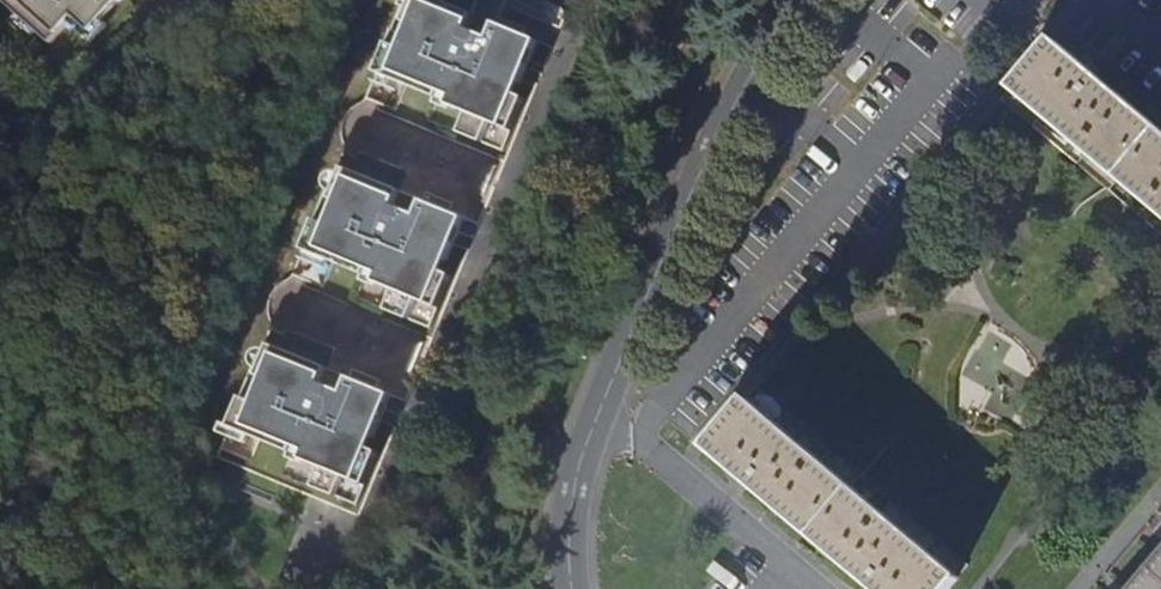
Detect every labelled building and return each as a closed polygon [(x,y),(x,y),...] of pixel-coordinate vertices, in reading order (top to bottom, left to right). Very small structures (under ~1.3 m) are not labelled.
[(52,43),(69,23),(86,39),(121,0),(4,0),(52,43)] [(465,13),(434,0),(406,0),(397,21),(403,23),(394,47),(382,43),(370,72),(432,98),(435,92),(445,96),(442,102),(463,110),(454,132),(496,150),(518,97),(505,92),(509,82),(513,84),(531,39),(491,23),(500,0),(470,0),(465,13)] [(1013,88),(1003,100),(1160,232),(1160,128),(1054,38),(1013,88)] [(440,261),(458,217),(337,167),(324,198),(331,201),(321,224),(309,220),(297,250),(359,275),(362,269),(372,273),(370,279),(390,288),(380,309),(423,327),(445,274),(432,269),(436,259),(440,261)] [(367,438),(385,394),(264,344),(252,376),(258,378),(247,402),(236,397),(224,427),(286,452),(289,446),(299,451),(296,457),(317,465),(308,487),(350,504),(372,451),(359,446),(363,436),(367,438)] [(757,387),(706,448),(874,588),(949,588),(969,565),(757,387)] [(1131,588),(1160,588),(1160,553),(1131,588)]
